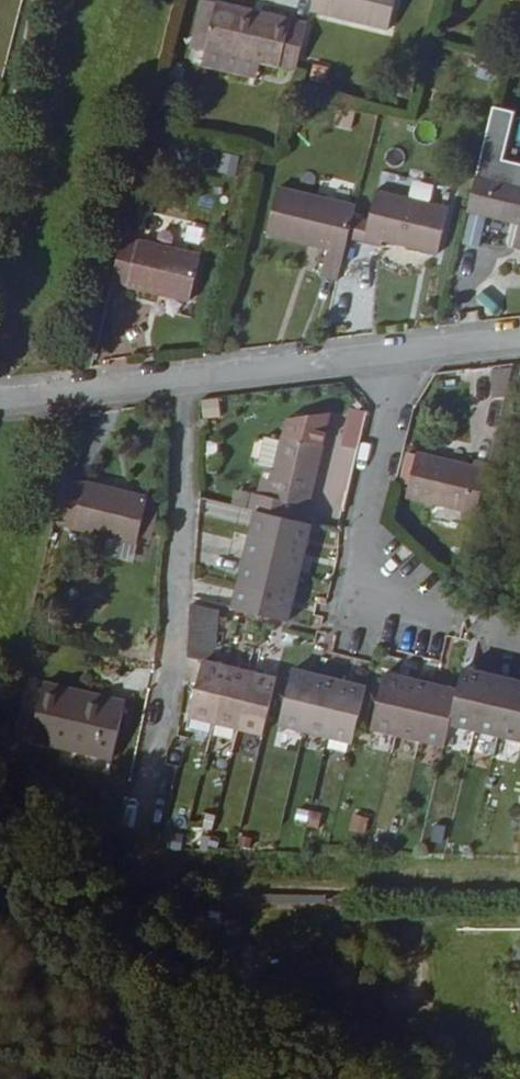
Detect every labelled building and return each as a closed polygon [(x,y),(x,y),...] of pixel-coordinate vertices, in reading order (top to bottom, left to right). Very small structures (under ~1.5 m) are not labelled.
[(215,0),(203,0),(196,30),(207,33),(215,0)] [(308,8),(275,0),(215,0),(207,33),(260,45),(297,54),(308,8)] [(388,14),(391,0),(330,0),(388,14)] [(203,51),(256,63),(260,45),(207,33),(203,51)] [(502,147),(513,99),(494,95),(477,164),(469,198),(519,210),(519,151),(502,147)] [(333,127),(352,129),(354,110),(335,108),(333,127)] [(350,226),(355,204),(358,192),(281,174),(270,222),(329,236),(324,261),(341,265),(350,226)] [(437,238),(449,193),(376,175),(369,207),(355,204),(350,226),(380,233),(381,226),(437,238)] [(199,244),(123,226),(112,272),(187,290),(199,244)] [(246,499),(259,502),(288,509),(292,492),(306,496),(322,436),(276,425),(274,429),(260,426),(246,480),(251,482),(246,499)] [(469,505),(481,507),(495,451),(482,448),(479,456),(422,442),(411,485),(469,500),(469,505)] [(150,486),(67,466),(56,513),(140,532),(141,527),(149,493),(150,486)] [(149,493),(141,527),(153,530),(161,496),(149,493)] [(290,607),(312,515),(288,509),(259,502),(237,596),(290,607)] [(225,603),(197,597),(196,607),(224,613),(225,603)] [(196,614),(195,633),(191,653),(206,656),(195,710),(268,726),(280,671),(220,659),(224,613),(196,607),(196,614)] [(288,708),(360,724),(373,670),(299,654),(288,708)] [(466,658),(461,682),(454,714),(519,729),(519,670),(466,658)] [(449,737),(454,714),(461,682),(387,666),(374,721),(449,737)] [(33,725),(114,746),(124,702),(78,690),(76,689),(78,679),(47,671),(46,676),(35,718),(33,725)] [(22,715),(35,718),(46,676),(33,674),(22,715)] [(78,690),(124,702),(127,691),(78,679),(76,689),(78,690)] [(188,738),(207,740),(209,719),(190,717),(188,738)]
